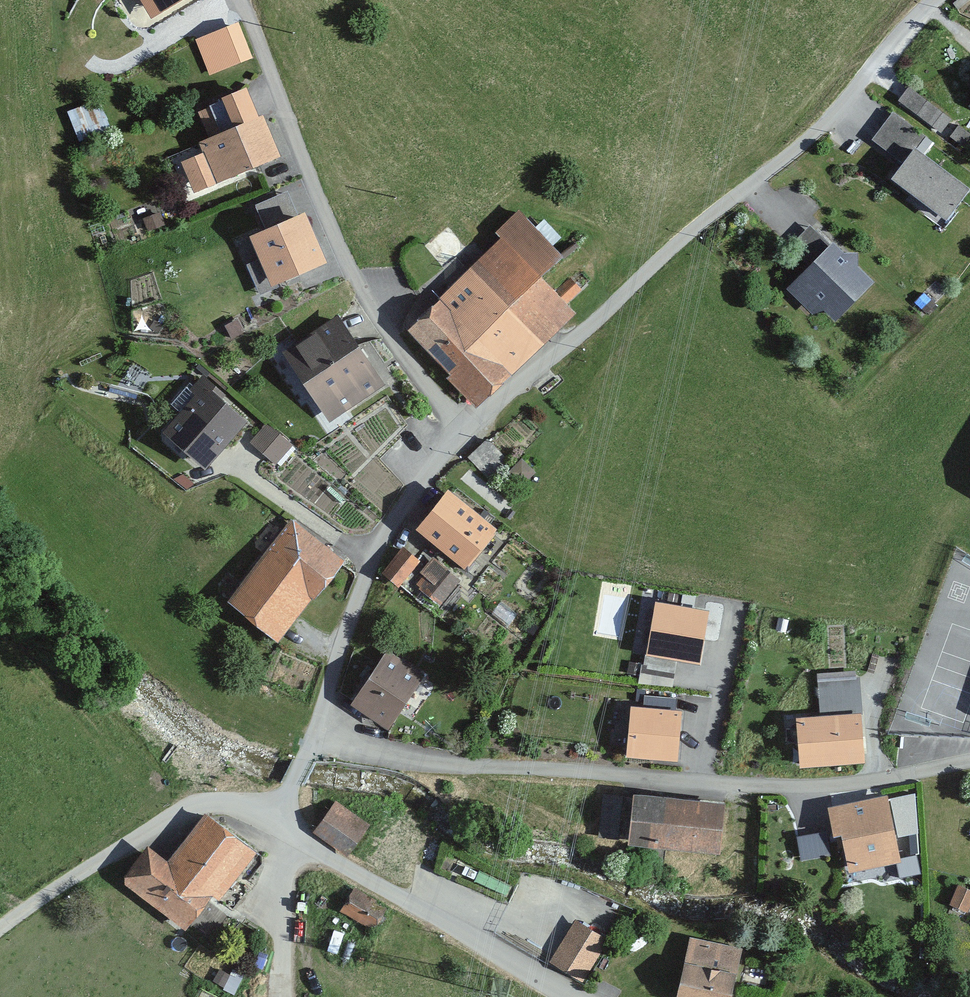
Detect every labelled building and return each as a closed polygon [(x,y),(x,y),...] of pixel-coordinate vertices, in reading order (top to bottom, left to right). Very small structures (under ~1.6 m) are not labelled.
[(150,19),(184,0),(139,0),(150,19)] [(235,26),(199,39),(210,71),(247,57),(235,26)] [(911,83),(901,95),(943,127),(952,115),(911,83)] [(251,122),(239,93),(196,111),(207,138),(196,142),(202,157),(181,165),(192,193),(278,158),(262,118),(251,122)] [(926,140),(891,114),(871,140),(888,154),(901,137),(918,150),(926,140)] [(915,150),(892,181),(948,223),(969,193),(969,191),(915,150)] [(562,258),(519,211),(493,235),(501,244),(406,331),(475,405),(574,313),(566,304),(579,292),(567,279),(554,291),(541,277),(562,258)] [(325,266),(303,214),(249,238),(260,261),(247,267),(258,294),(325,266)] [(873,285),(857,268),(856,254),(843,255),(832,244),(829,247),(809,227),(787,249),(807,270),(786,291),(813,319),(821,311),(833,324),(873,285)] [(386,386),(335,315),(283,352),(334,423),(386,386)] [(217,393),(200,379),(189,391),(195,396),(163,434),(206,470),(246,423),(214,396),(217,393)] [(290,445),(264,424),(249,443),(275,464),(290,445)] [(474,446),(483,472),(503,465),(494,439),(474,446)] [(534,475),(520,461),(507,473),(522,487),(534,475)] [(496,531),(448,491),(416,529),(464,569),(496,531)] [(343,563),(289,521),(225,603),(278,644),(312,600),(314,601),(343,563)] [(415,560),(400,548),(379,576),(395,588),(415,560)] [(457,583),(428,561),(418,575),(421,577),(414,587),(439,606),(457,583)] [(706,619),(657,611),(650,658),(698,666),(706,619)] [(423,676),(387,652),(351,706),(387,730),(423,676)] [(679,718),(633,715),(630,759),(676,763),(679,718)] [(862,764),(859,720),(800,724),(803,769),(862,764)] [(725,805),(634,794),(628,841),(719,852),(725,805)] [(897,863),(885,797),(827,807),(833,839),(843,837),(849,872),(897,863)] [(367,826),(332,804),(314,834),(349,855),(367,826)] [(255,855),(202,816),(167,863),(146,847),(120,883),(184,931),(210,896),(219,903),(255,855)] [(802,831),(803,855),(828,854),(827,829),(802,831)] [(956,888),(949,908),(967,914),(969,904),(969,893),(956,888)] [(378,901),(351,889),(339,914),(373,931),(382,911),(375,908),(378,901)] [(605,939),(571,921),(550,962),(584,980),(605,939)] [(690,936),(675,996),(729,996),(741,948),(690,936)]
